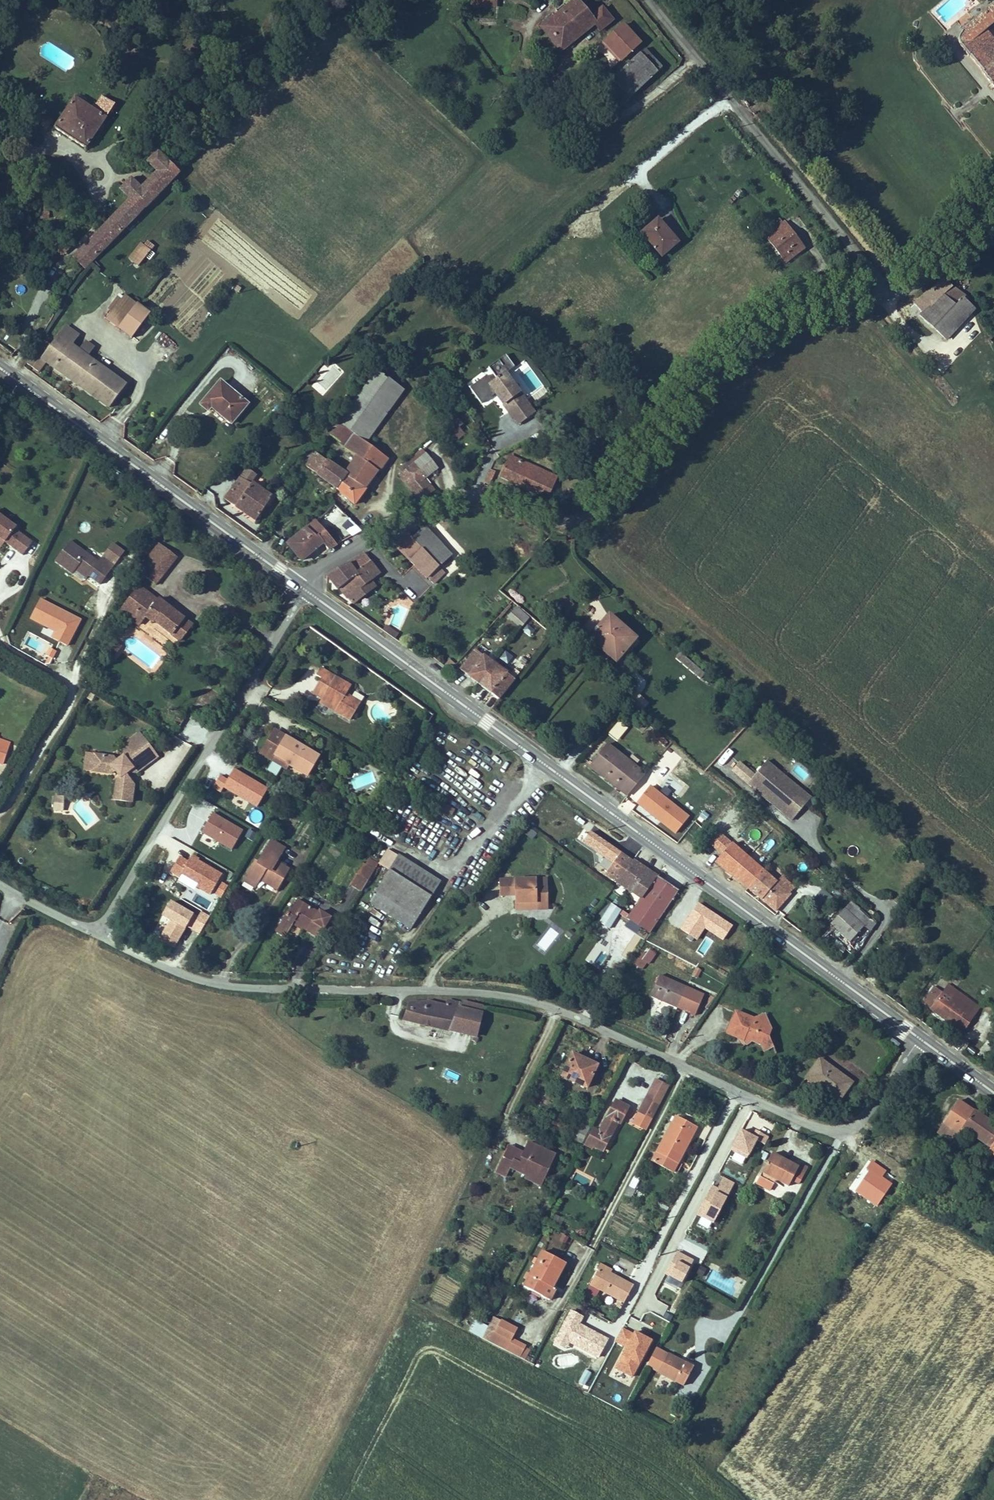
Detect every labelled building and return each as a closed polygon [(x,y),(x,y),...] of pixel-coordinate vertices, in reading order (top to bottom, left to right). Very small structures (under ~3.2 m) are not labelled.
[(481,7),(501,9),(502,0),(482,0),(481,7)] [(581,2),(578,4),(582,9),(554,31),(568,48),(596,25),(600,29),(604,34),(619,22),(609,10),(596,20),(581,2)] [(582,9),(578,4),(546,30),(566,56),(600,29),(596,25),(568,48),(554,31),(582,9)] [(953,41),(993,91),(993,43),(986,34),(993,27),(993,6),(953,41)] [(643,48),(627,31),(611,46),(626,63),(643,48)] [(669,74),(653,55),(612,89),(629,109),(669,74)] [(94,147),(120,102),(106,94),(97,108),(79,97),(61,127),(94,147)] [(58,120),(49,114),(45,120),(40,127),(50,133),(56,124),(58,120)] [(101,263),(190,174),(166,154),(155,165),(163,172),(149,187),(141,179),(130,191),(138,199),(87,251),(101,263)] [(685,246),(664,221),(646,236),(668,261),(685,246)] [(818,253),(805,236),(803,237),(792,224),(783,231),(788,236),(782,241),(788,249),(786,251),(800,267),(818,253)] [(73,234),(68,241),(74,245),(78,239),(73,234)] [(158,253),(151,245),(136,257),(143,266),(158,253)] [(959,289),(951,278),(922,303),(930,313),(927,316),(948,341),(979,308),(970,299),(972,297),(959,289)] [(80,296),(77,294),(70,306),(73,308),(80,296)] [(129,295),(118,310),(145,330),(156,315),(129,295)] [(930,313),(922,303),(919,306),(927,316),(930,313)] [(145,330),(118,310),(110,320),(138,340),(145,330)] [(96,394),(113,371),(93,355),(99,346),(91,340),(85,348),(77,343),(71,338),(77,330),(73,327),(59,346),(53,342),(36,365),(48,374),(56,364),(96,394)] [(83,335),(77,330),(71,338),(77,343),(83,335)] [(493,393),(516,425),(536,411),(507,372),(514,367),(505,355),(489,366),(496,376),(490,381),(485,374),(470,386),(480,401),(493,393)] [(328,392),(341,370),(330,364),(317,385),(328,392)] [(133,385),(113,371),(96,394),(116,409),(133,385)] [(394,383),(384,376),(362,410),(352,425),(356,428),(354,432),(374,445),(376,447),(400,412),(412,394),(394,383)] [(257,408),(228,385),(208,409),(217,416),(220,412),(241,429),(257,408)] [(468,433),(458,417),(447,424),(457,440),(468,433)] [(354,432),(349,428),(341,437),(350,444),(366,456),(374,445),(354,432)] [(359,466),(352,475),(355,477),(377,492),(398,461),(376,447),(374,445),(366,456),(359,466)] [(335,462),(342,453),(334,447),(316,472),(344,493),(355,477),(352,475),(346,470),(335,462)] [(342,453),(335,462),(346,470),(353,461),(342,453)] [(564,485),(518,460),(507,480),(546,501),(548,498),(550,493),(557,496),(564,485)] [(359,466),(353,461),(346,470),(352,475),(359,466)] [(425,468),(417,474),(435,500),(443,494),(425,468)] [(485,482),(491,483),(495,470),(490,468),(485,482)] [(255,476),(249,473),(229,503),(259,523),(275,499),(251,483),(255,476)] [(417,474),(409,479),(429,504),(435,500),(417,474)] [(504,479),(500,476),(495,485),(499,488),(504,479)] [(377,492),(355,477),(344,493),(365,510),(377,492)] [(557,496),(550,493),(548,498),(554,502),(557,496)] [(324,518),(331,524),(342,510),(335,504),(324,518)] [(21,546),(30,533),(12,520),(14,518),(0,507),(0,531),(3,533),(21,546)] [(350,517),(342,525),(353,537),(361,529),(350,517)] [(330,536),(321,527),(313,533),(292,551),(308,567),(328,548),(334,554),(344,549),(330,536)] [(351,546),(335,530),(330,536),(344,549),(351,546)] [(67,532),(52,552),(70,565),(73,561),(76,556),(78,558),(77,560),(86,567),(97,575),(112,556),(100,547),(96,553),(67,532)] [(455,552),(438,533),(427,544),(444,562),(455,552)] [(427,544),(422,539),(409,551),(445,590),(454,582),(449,576),(452,572),(444,562),(427,544)] [(159,543),(138,571),(156,585),(178,558),(159,543)] [(86,567),(77,560),(78,558),(76,556),(73,561),(84,569),(86,567)] [(392,575),(376,558),(375,559),(338,579),(351,593),(352,591),(364,603),(366,601),(387,580),(392,575)] [(156,595),(148,587),(134,602),(152,618),(155,616),(170,629),(183,614),(158,593),(156,595)] [(507,606),(511,603),(499,590),(495,594),(507,606)] [(40,599),(30,618),(45,626),(42,633),(68,645),(81,619),(40,599)] [(582,612),(583,613),(589,619),(600,606),(593,600),(592,599),(582,612)] [(507,617),(521,628),(530,616),(516,605),(507,617)] [(191,622),(183,614),(170,629),(179,636),(191,622)] [(639,642),(610,619),(592,641),(621,665),(639,642)] [(399,635),(388,627),(385,631),(396,639),(399,635)] [(120,642),(109,632),(103,638),(115,648),(120,642)] [(701,679),(706,673),(679,651),(674,657),(701,679)] [(477,686),(494,665),(478,652),(460,675),(476,687),(477,686)] [(339,688),(343,681),(314,664),(309,671),(314,674),(305,688),(316,695),(331,703),(332,701),(335,703),(331,709),(345,717),(356,700),(341,691),(342,690),(339,688)] [(497,668),(494,665),(477,686),(490,696),(499,685),(494,680),(501,671),(497,668)] [(508,677),(501,671),(494,680),(499,685),(490,696),(498,702),(519,675),(513,671),(508,677)] [(331,703),(316,695),(314,699),(331,709),(335,703),(332,701),(331,703)] [(312,754),(268,729),(255,753),(267,760),(270,754),(282,761),(282,763),(301,774),(312,754)] [(159,756),(149,741),(141,747),(152,761),(159,756)] [(647,772),(609,742),(590,767),(627,797),(647,772)] [(113,768),(119,776),(113,779),(110,800),(130,802),(133,784),(125,773),(129,770),(131,773),(136,772),(152,761),(141,747),(125,758),(121,753),(114,757),(112,753),(90,751),(89,769),(109,770),(113,768)] [(812,797),(768,759),(756,773),(747,783),(792,820),(812,797)] [(756,773),(740,760),(732,770),(747,783),(756,773)] [(219,775),(213,788),(220,791),(223,787),(235,794),(231,802),(244,810),(249,802),(257,806),(267,788),(233,769),(227,779),(219,775)] [(692,815),(653,784),(637,803),(676,834),(692,815)] [(59,810),(59,799),(49,799),(49,810),(59,810)] [(244,829),(214,813),(203,831),(233,848),(244,829)] [(246,837),(253,840),(257,832),(249,829),(246,837)] [(289,851),(272,841),(246,884),(260,892),(265,885),(280,894),(293,873),(280,865),(289,851)] [(767,871),(734,845),(720,862),(753,888),(767,871)] [(627,854),(614,846),(600,867),(612,875),(627,854)] [(638,860),(628,853),(627,854),(612,875),(622,882),(629,872),(638,860)] [(188,862),(179,858),(171,871),(179,876),(176,883),(193,892),(196,888),(210,895),(222,875),(190,857),(188,862)] [(652,869),(638,860),(629,872),(636,877),(630,887),(636,891),(637,892),(652,869)] [(435,887),(393,861),(371,899),(373,900),(368,909),(408,933),(435,887)] [(359,897),(376,870),(366,863),(349,890),(359,897)] [(672,881),(652,869),(637,892),(636,891),(625,908),(623,912),(645,925),(672,881)] [(780,881),(767,871),(753,888),(783,910),(795,893),(780,881)] [(636,877),(629,872),(622,882),(630,887),(636,877)] [(802,885),(787,873),(780,881),(795,893),(802,885)] [(543,892),(541,889),(540,878),(494,881),(495,896),(510,895),(511,910),(522,910),(521,903),(542,901),(542,900),(544,897),(543,892)] [(542,908),(542,901),(521,903),(522,910),(542,908)] [(193,914),(170,902),(163,915),(170,920),(160,938),(174,947),(193,914)] [(599,922),(610,928),(621,908),(610,902),(599,922)] [(871,919),(850,904),(838,921),(859,936),(871,919)] [(321,917),(302,905),(279,938),(288,945),(297,932),(307,938),(309,935),(319,941),(325,932),(326,933),(335,920),(324,912),(321,917)] [(664,943),(656,938),(653,943),(660,948),(664,943)] [(843,953),(845,944),(833,942),(831,950),(843,953)] [(657,955),(647,948),(640,959),(647,964),(650,966),(657,955)] [(647,964),(640,959),(635,966),(643,972),(647,964)] [(702,971),(696,968),(692,977),(698,980),(702,971)] [(686,988),(658,977),(649,998),(677,1010),(686,988)] [(956,995),(960,989),(944,977),(928,999),(968,1029),(979,1013),(956,995)] [(705,997),(686,988),(677,1010),(696,1018),(705,997)] [(984,1007),(960,989),(956,995),(979,1013),(984,1007)] [(424,1004),(408,1005),(403,1023),(451,1035),(459,1003),(446,1000),(445,1006),(425,1001),(424,1004)] [(461,1004),(459,1003),(451,1035),(477,1041),(484,1015),(482,1014),(484,1007),(462,1001),(461,1004)] [(754,1011),(735,1003),(726,1025),(744,1033),(745,1030),(761,1037),(765,1028),(769,1029),(772,1024),(768,1017),(759,1016),(758,1011),(754,1011)] [(776,1037),(769,1029),(765,1028),(761,1037),(769,1041),(776,1037)] [(845,1071),(813,1049),(798,1070),(831,1093),(845,1071)] [(599,1068),(572,1055),(560,1081),(588,1093),(599,1068)] [(444,1077),(457,1081),(459,1073),(446,1070),(444,1077)] [(638,1114),(652,1121),(669,1087),(655,1080),(638,1114)] [(993,1130),(993,1118),(958,1092),(941,1116),(959,1128),(963,1123),(987,1141),(993,1130)] [(599,1132),(592,1129),(582,1148),(592,1153),(593,1150),(604,1156),(618,1127),(621,1128),(631,1108),(615,1101),(599,1132)] [(696,1116),(677,1105),(652,1152),(671,1162),(696,1116)] [(959,1128),(941,1116),(932,1127),(950,1139),(959,1128)] [(583,1145),(590,1130),(577,1123),(569,1138),(583,1145)] [(756,1140),(765,1144),(768,1136),(740,1126),(731,1151),(749,1158),(756,1140)] [(987,1141),(984,1145),(993,1152),(993,1130),(987,1141)] [(529,1144),(524,1154),(520,1163),(504,1156),(494,1177),(504,1181),(509,1171),(525,1179),(524,1181),(536,1186),(544,1169),(549,1171),(556,1157),(529,1144)] [(799,1159),(774,1145),(760,1170),(774,1178),(778,1172),(789,1179),(793,1172),(801,1176),(809,1161),(801,1156),(799,1159)] [(524,1154),(508,1147),(504,1156),(520,1163),(524,1154)] [(869,1194),(883,1173),(875,1167),(879,1160),(866,1151),(860,1159),(863,1160),(849,1180),(869,1194)] [(549,1171),(544,1169),(536,1186),(541,1189),(549,1171)] [(938,1177),(961,1188),(965,1180),(941,1170),(938,1177)] [(715,1223),(734,1182),(722,1176),(717,1186),(712,1183),(697,1214),(715,1223)] [(974,1185),(965,1180),(961,1188),(971,1192),(974,1185)] [(694,1259),(678,1250),(666,1273),(683,1281),(694,1259)] [(565,1265),(542,1252),(522,1288),(540,1298),(545,1287),(551,1291),(565,1265)] [(604,1263),(600,1269),(612,1276),(616,1269),(604,1263)] [(612,1276),(600,1269),(591,1287),(600,1292),(625,1305),(634,1287),(612,1276)] [(551,1291),(545,1287),(540,1298),(549,1303),(554,1292),(551,1291)] [(600,1292),(591,1287),(585,1298),(594,1303),(600,1292)] [(494,1318),(489,1328),(482,1340),(521,1360),(526,1349),(527,1348),(514,1341),(519,1331),(494,1318)] [(482,1340),(489,1328),(475,1321),(469,1333),(482,1340)] [(653,1340),(635,1331),(634,1333),(622,1326),(614,1342),(626,1348),(616,1368),(634,1377),(653,1340)] [(526,1349),(521,1360),(525,1362),(531,1352),(526,1349)] [(693,1367),(669,1355),(659,1374),(683,1387),(693,1367)]
